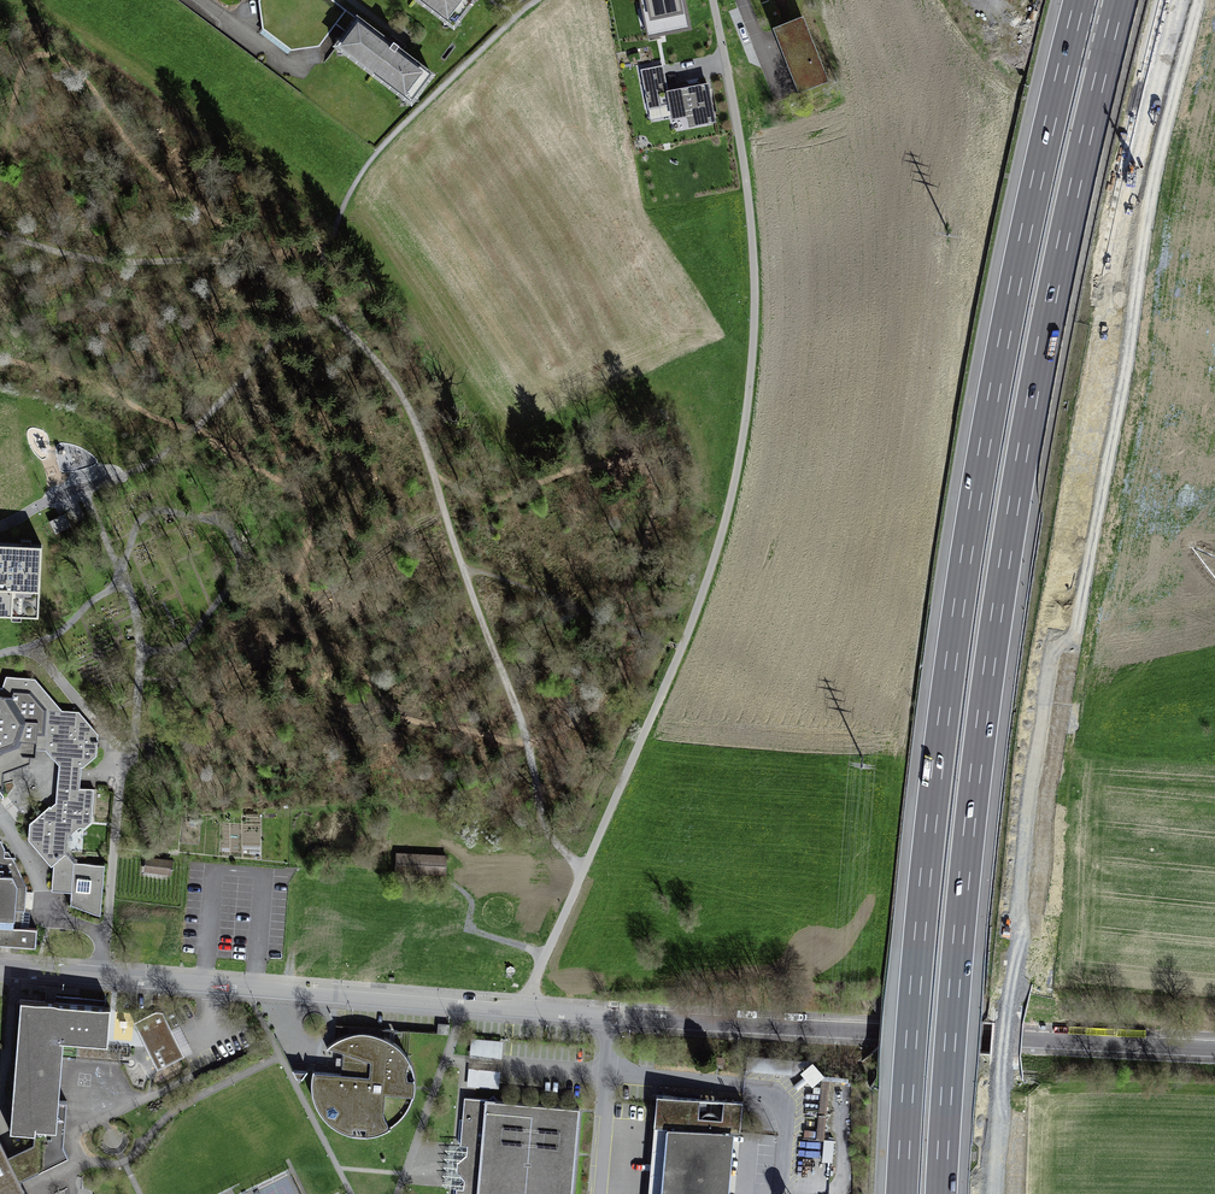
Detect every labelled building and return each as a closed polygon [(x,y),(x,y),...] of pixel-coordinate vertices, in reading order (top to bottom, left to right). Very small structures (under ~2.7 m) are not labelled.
[(331,0),(260,0),(258,2),(262,29),(290,49),(319,48),(346,11),(331,0)] [(447,18),(460,0),(421,0),(447,18)] [(685,0),(640,0),(648,37),(691,28),(685,0)] [(806,17),(773,30),(800,96),(833,82),(806,17)] [(359,22),(340,48),(405,96),(425,70),(359,22)] [(661,65),(641,69),(649,109),(669,105),(666,89),(661,65)] [(709,81),(666,89),(669,105),(672,118),(687,115),(689,125),(717,120),(709,81)] [(50,521),(56,533),(63,529),(57,517),(50,521)] [(0,543),(0,614),(12,615),(13,605),(21,605),(21,615),(38,616),(41,545),(30,545),(29,555),(21,554),(21,544),(0,543)] [(62,710),(35,678),(6,676),(2,687),(0,687),(0,766),(18,760),(20,758),(21,756),(35,757),(36,741),(43,742),(43,743),(48,749),(55,749),(55,745),(58,745),(59,746),(62,710)] [(62,710),(59,746),(61,746),(73,759),(72,767),(83,767),(97,756),(98,734),(79,711),(62,710)] [(61,789),(60,803),(52,809),(50,806),(29,823),(28,840),(51,866),(52,865),(53,867),(51,891),(71,893),(74,863),(66,853),(68,833),(72,833),(79,827),(84,828),(91,822),(94,789),(75,787),(76,783),(68,783),(61,789)] [(35,946),(37,928),(23,927),(26,886),(13,857),(4,857),(5,849),(1,840),(0,840),(0,943),(35,946)] [(171,861),(147,858),(146,871),(170,873),(171,861)] [(445,860),(399,858),(398,879),(444,880),(445,860)] [(74,863),(71,893),(70,905),(100,915),(104,865),(74,863)] [(68,1001),(22,998),(12,1135),(34,1137),(57,1139),(65,1040),(107,1044),(110,1005),(68,1001)] [(161,1007),(133,1022),(160,1070),(188,1055),(161,1007)] [(312,1070),(310,1083),(314,1100),(320,1112),(333,1125),(349,1132),(368,1134),(385,1130),(400,1120),(408,1107),(413,1095),(414,1078),(411,1062),(404,1052),(395,1041),(380,1033),(366,1031),(347,1033),(335,1038),(326,1045),(343,1050),(342,1073),(312,1070)] [(472,1037),(469,1059),(479,1060),(477,1074),(474,1074),(473,1085),(498,1088),(504,1041),(472,1037)] [(814,1061),(802,1070),(812,1084),(825,1076),(814,1061)] [(663,1097),(654,1193),(737,1193),(745,1104),(663,1097)] [(462,1098),(456,1193),(578,1193),(583,1106),(462,1098)] [(20,1183),(68,1160),(63,1149),(64,1139),(57,1139),(34,1137),(33,1146),(7,1159),(0,1143),(0,1193),(25,1193),(20,1183)]
